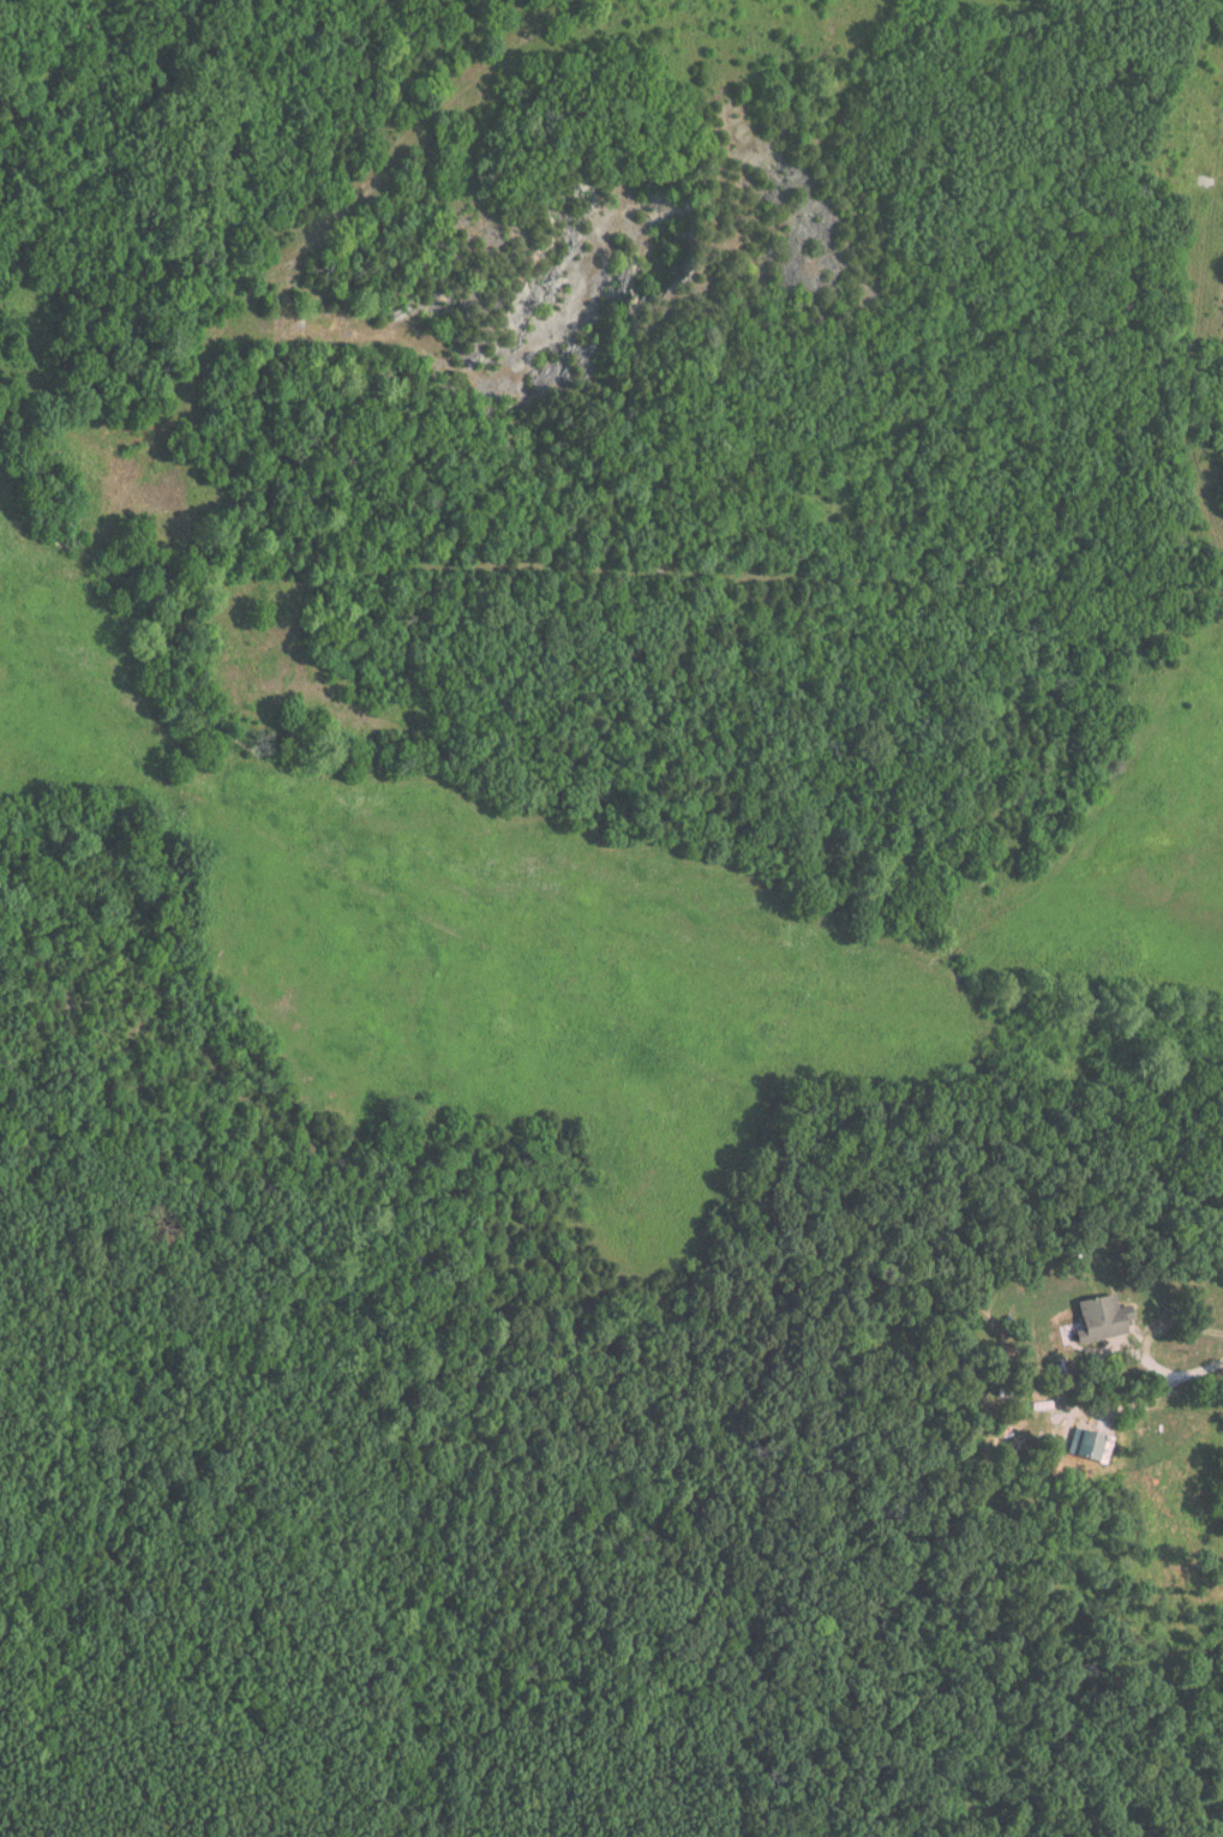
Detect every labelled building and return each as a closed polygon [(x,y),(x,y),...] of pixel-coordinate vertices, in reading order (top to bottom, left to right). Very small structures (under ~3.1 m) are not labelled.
[(1120,1335),(1118,1321),(1126,1320),(1124,1306),(1110,1308),(1108,1295),(1072,1301),(1077,1331),(1070,1333),(1072,1343),(1120,1335)] [(1098,1434),(1078,1434),(1078,1459),(1098,1459),(1098,1434)]
